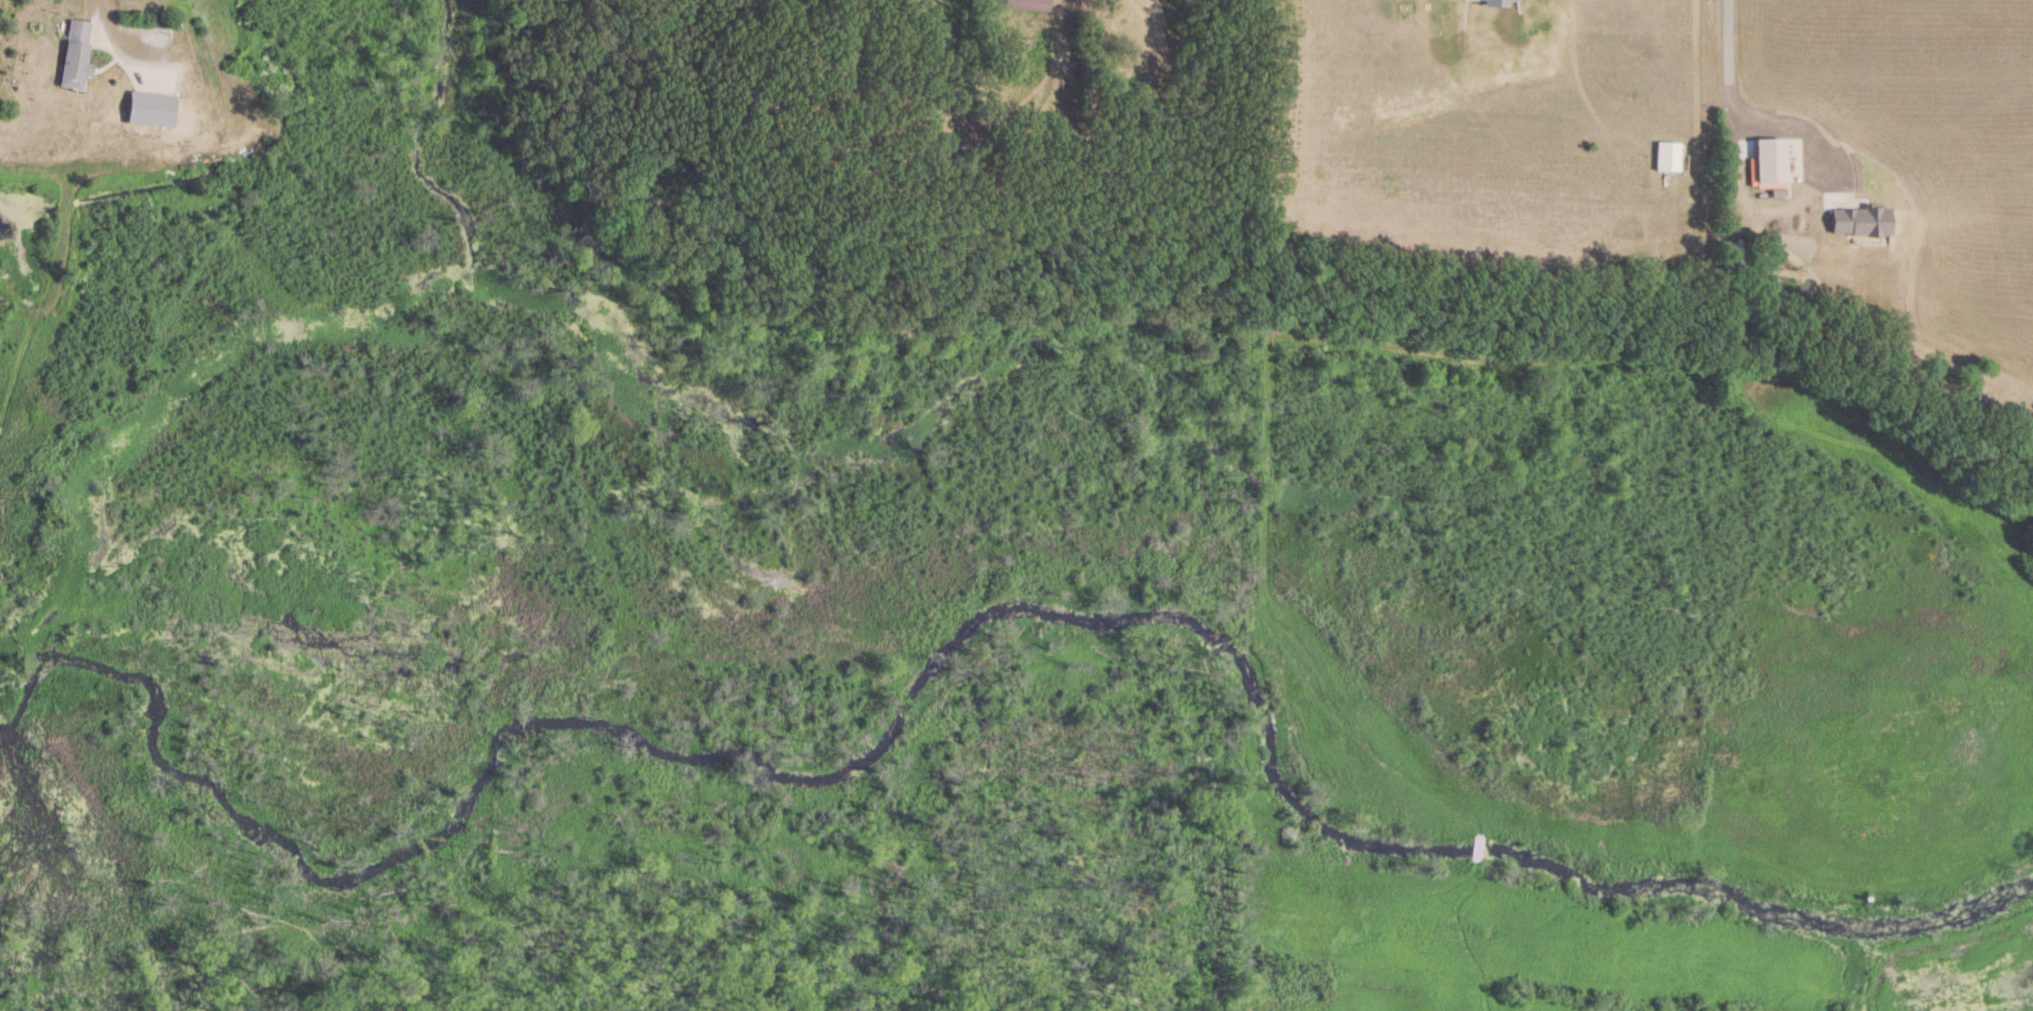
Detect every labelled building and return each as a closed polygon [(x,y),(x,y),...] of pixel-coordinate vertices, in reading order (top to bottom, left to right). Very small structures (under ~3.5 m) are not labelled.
[(58,85),(85,89),(89,63),(85,62),(92,22),(69,18),(58,85)] [(171,126),(174,94),(129,90),(126,122),(171,126)] [(1755,182),(1784,182),(1784,138),(1755,138),(1755,182)] [(1679,171),(1679,141),(1656,141),(1656,171),(1679,171)]
